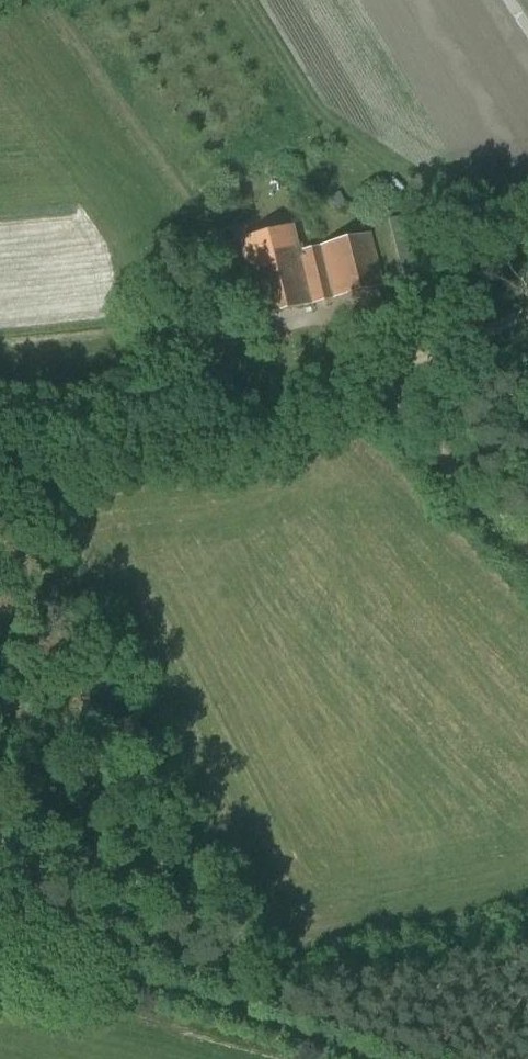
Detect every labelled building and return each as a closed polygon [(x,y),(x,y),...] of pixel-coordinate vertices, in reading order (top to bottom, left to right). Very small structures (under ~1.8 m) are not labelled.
[(330,197),(337,208),(347,203),(341,191),(330,197)] [(400,217),(387,220),(400,265),(413,261),(400,217)] [(242,269),(255,319),(315,304),(383,286),(370,232),(301,251),(300,245),(297,245),(292,227),(239,240),(246,268),(242,269)]
